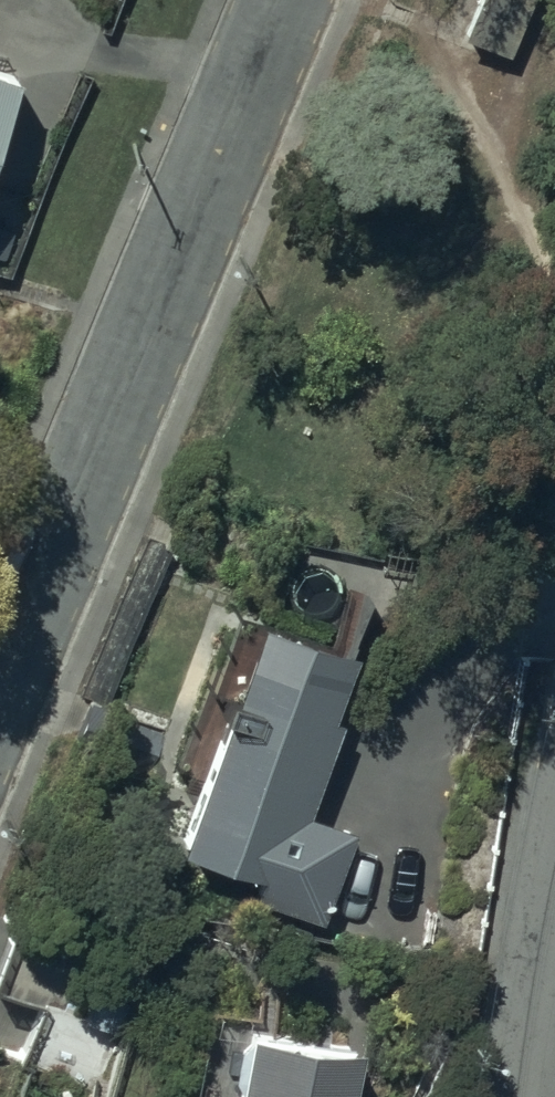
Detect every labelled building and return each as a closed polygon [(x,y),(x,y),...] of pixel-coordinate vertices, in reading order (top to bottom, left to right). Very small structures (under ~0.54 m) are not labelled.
[(459,41),(479,48),(513,62),(537,0),(475,0),(459,41)] [(18,82),(0,75),(0,134),(18,82)] [(349,694),(246,659),(174,860),(286,898),(349,694)] [(354,1015),(235,991),(214,1096),(338,1096),(354,1015)]
